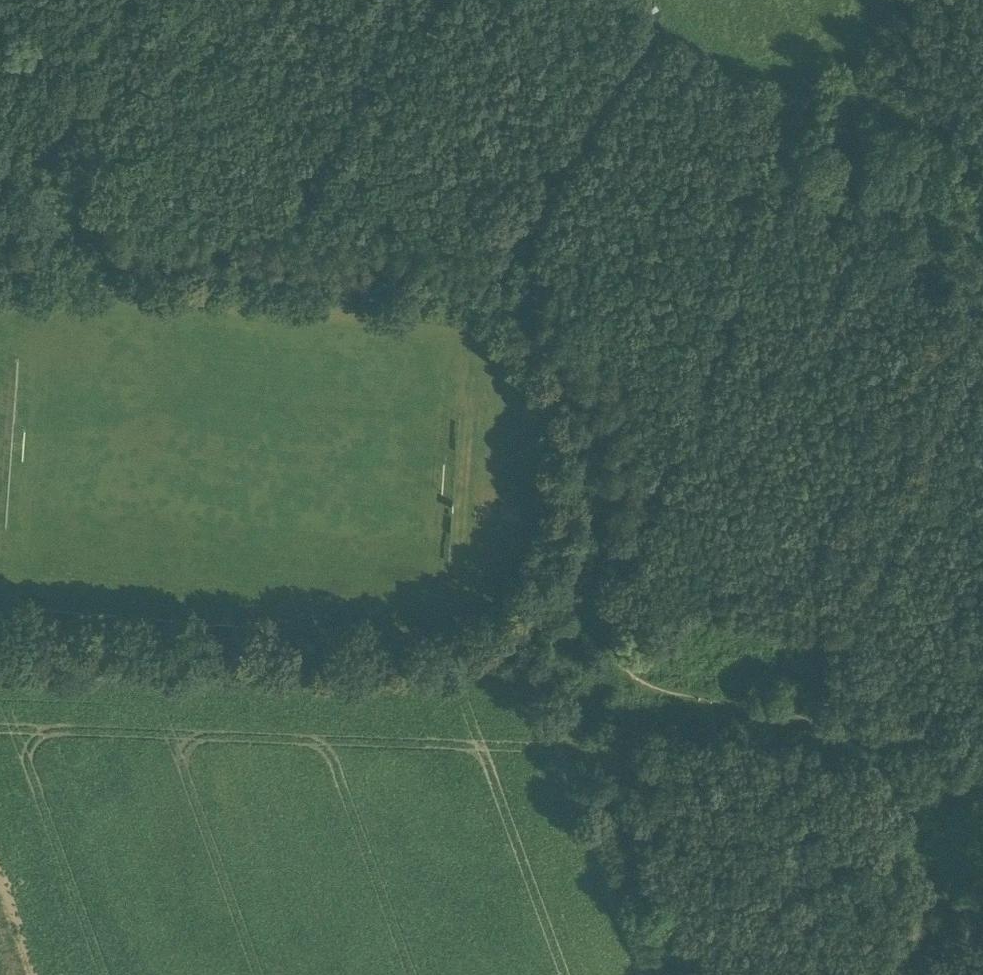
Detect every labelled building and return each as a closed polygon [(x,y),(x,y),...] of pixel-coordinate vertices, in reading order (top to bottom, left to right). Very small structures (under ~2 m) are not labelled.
[(209,631),(208,640),(228,643),(229,633),(209,631)]
